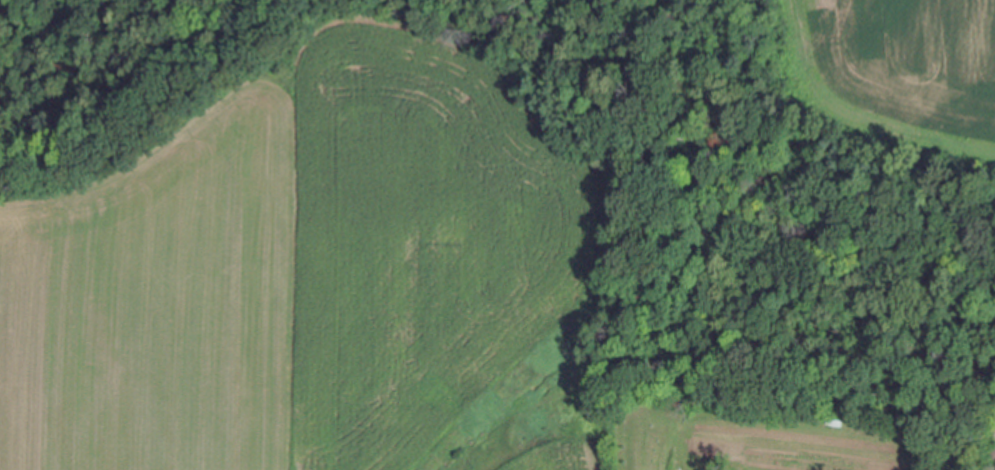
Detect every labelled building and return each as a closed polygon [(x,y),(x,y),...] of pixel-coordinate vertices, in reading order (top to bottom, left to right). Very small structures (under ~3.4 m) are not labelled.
[(936,324),(922,311),(926,307),(940,319),(936,324)]
